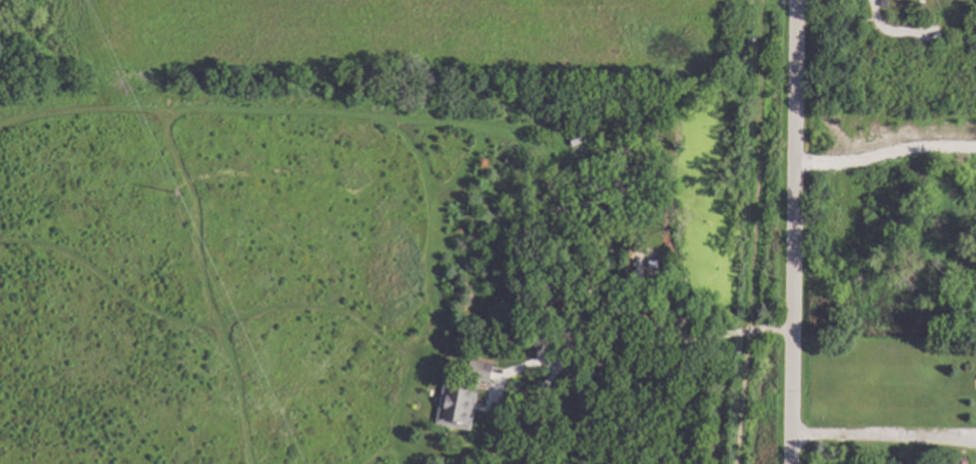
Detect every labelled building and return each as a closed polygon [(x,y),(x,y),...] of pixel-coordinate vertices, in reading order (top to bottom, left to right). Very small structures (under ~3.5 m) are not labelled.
[(540,237),(535,241),(524,228),(529,224),(540,237)] [(626,305),(625,316),(618,315),(619,304),(626,305)] [(476,382),(467,431),(433,424),(441,376),(460,380),(462,369),(464,361),(490,365),(487,383),(476,382)] [(630,407),(641,410),(638,422),(627,420),(630,407)] [(969,456),(970,463),(958,463),(957,458),(969,456)]
